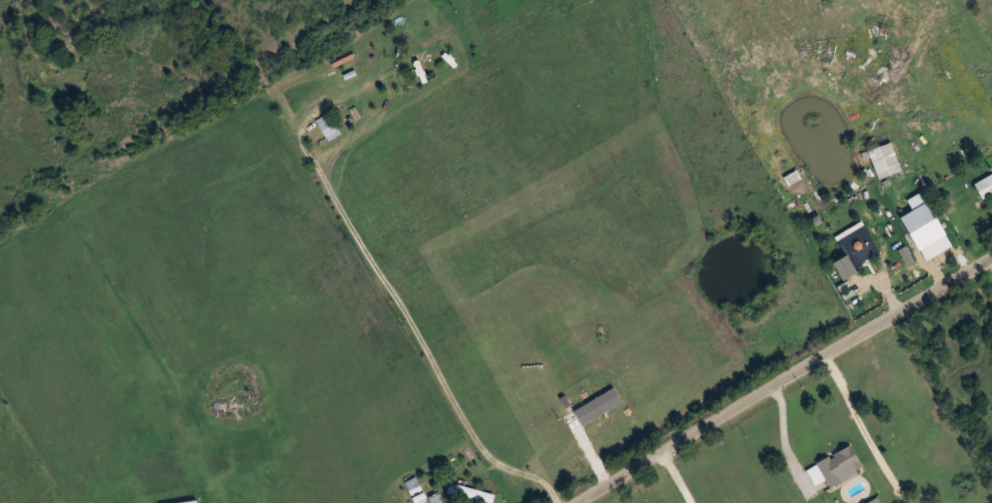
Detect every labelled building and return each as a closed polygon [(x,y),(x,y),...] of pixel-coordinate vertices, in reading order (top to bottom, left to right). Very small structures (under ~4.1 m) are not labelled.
[(341,133),(330,113),(317,119),(328,140),(341,133)] [(901,171),(892,142),(869,149),(878,178),(901,171)] [(975,184),(983,199),(989,195),(991,201),(991,174),(975,184)] [(848,260),(840,264),(844,272),(880,253),(863,220),(835,235),(848,260)] [(830,488),(864,469),(850,444),(807,468),(815,484),(825,479),(830,488)] [(495,492),(449,482),(447,493),(489,502),(492,502),(495,492)]
